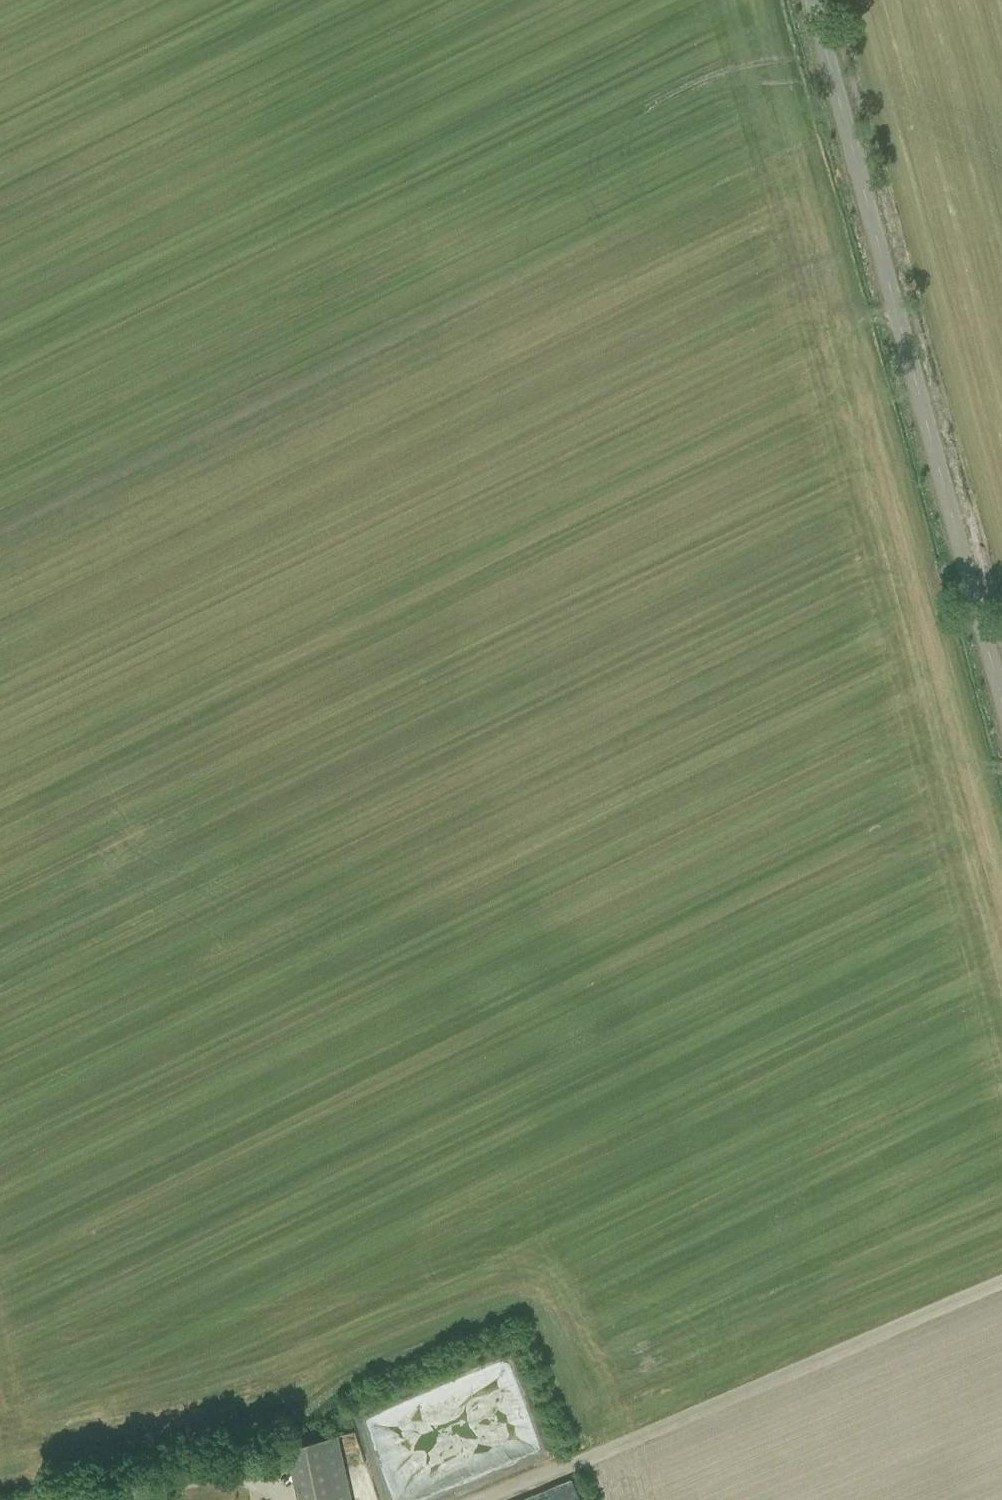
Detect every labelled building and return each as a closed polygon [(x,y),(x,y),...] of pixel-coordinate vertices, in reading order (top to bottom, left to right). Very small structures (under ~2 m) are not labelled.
[(334,1437),(285,1449),(298,1499),(349,1499),(334,1437)] [(538,1499),(581,1499),(575,1480),(536,1491),(538,1499)]
